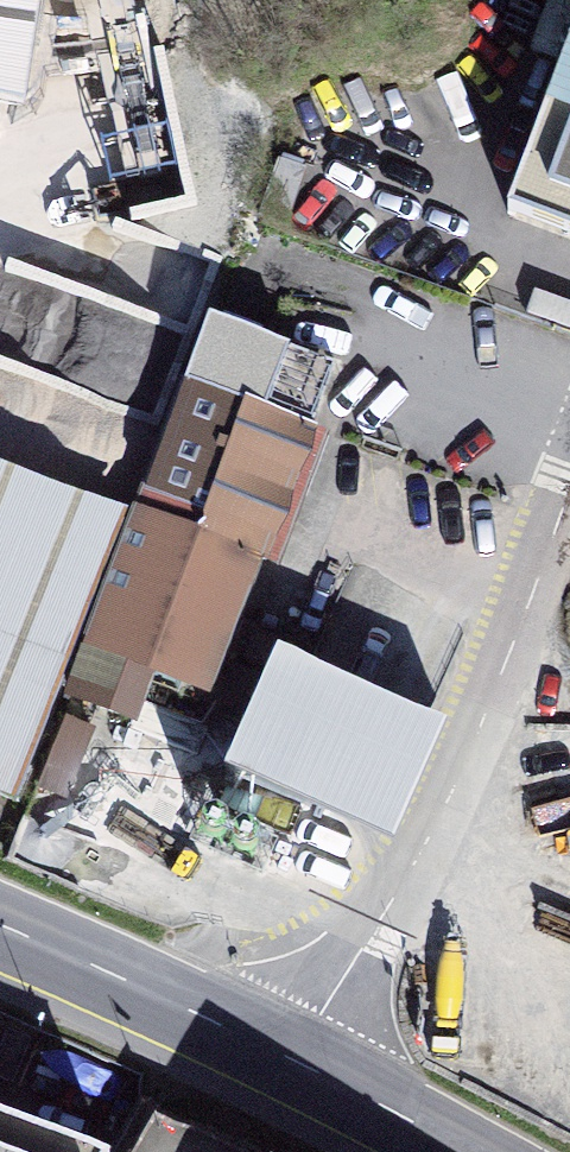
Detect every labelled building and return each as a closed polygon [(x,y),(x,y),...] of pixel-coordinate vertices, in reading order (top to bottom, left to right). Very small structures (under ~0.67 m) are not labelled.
[(25,104),(40,0),(0,0),(0,100),(25,104)] [(509,216),(569,239),(569,55),(509,216)] [(197,355),(186,389),(309,434),(335,368),(268,344),(239,354),(224,366),(197,355)] [(309,434),(186,389),(94,642),(206,683),(252,555),(264,559),(309,434)] [(18,804),(127,516),(0,468),(0,797),(18,804)] [(446,731),(276,653),(229,771),(396,845),(446,731)] [(66,794),(97,726),(70,714),(39,782),(66,794)] [(0,1124),(0,1151),(78,1151),(0,1124)]
